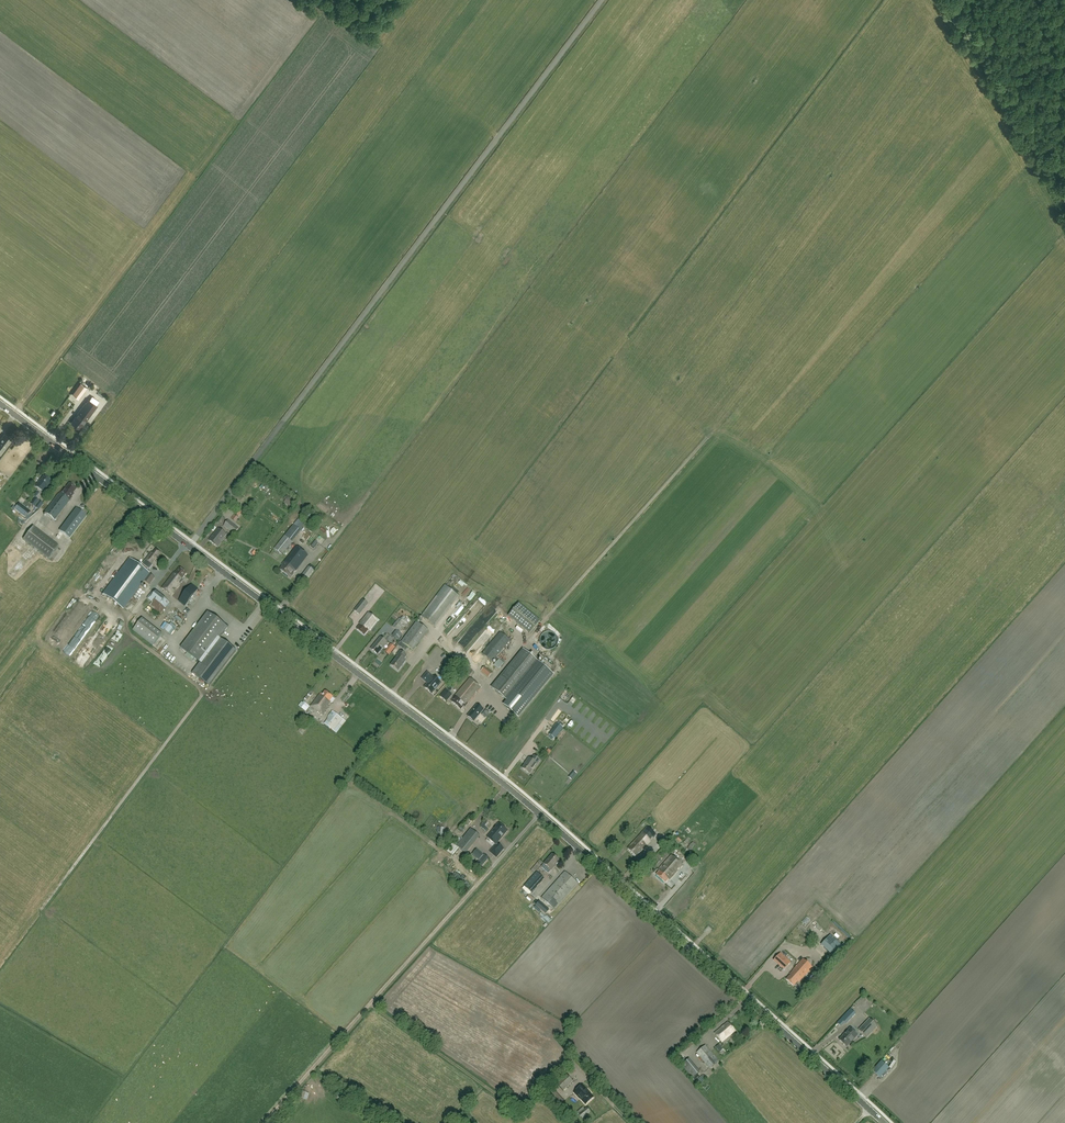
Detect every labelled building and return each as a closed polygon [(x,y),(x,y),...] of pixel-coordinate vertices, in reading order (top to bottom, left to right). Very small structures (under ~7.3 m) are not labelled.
[(87,386),(81,381),(73,392),(79,397),(87,386)] [(88,414),(97,402),(88,395),(83,402),(82,402),(85,403),(75,417),(71,423),(79,429),(82,425),(83,425),(89,417),(87,415),(88,414)] [(12,440),(4,434),(0,439),(0,455),(8,445),(12,440)] [(51,482),(43,477),(40,481),(35,488),(37,490),(33,496),(35,498),(30,504),(38,510),(43,504),(38,501),(43,494),(47,489),(46,488),(51,482)] [(76,489),(69,484),(65,489),(64,488),(59,495),(58,494),(44,513),(54,521),(72,498),(71,497),(74,494),(73,493),(76,489)] [(294,501),(288,497),(285,501),(290,505),(294,501)] [(30,511),(20,503),(16,508),(15,509),(26,517),(30,511)] [(69,539),(86,516),(76,508),(59,531),(69,539)] [(306,516),(305,517),(305,518),(305,519),(304,520),(304,521),(305,522),(305,523),(306,524),(306,525),(307,525),(308,526),(309,526),(310,526),(312,526),(313,525),(314,524),(315,523),(316,523),(316,522),(316,520),(316,519),(316,518),(315,517),(315,516),(314,516),(313,515),(312,515),(311,514),(310,514),(309,514),(308,515),(307,515),(306,516)] [(325,526),(334,531),(337,525),(328,520),(325,526)] [(234,534),(238,529),(228,521),(224,526),(234,534)] [(301,531),(293,525),(274,549),(281,555),(292,542),(301,531)] [(59,546),(33,527),(23,540),(48,560),(59,546)] [(226,535),(219,529),(214,535),(209,541),(217,548),(223,541),(222,540),(226,535)] [(492,529),(487,536),(492,539),(496,532),(492,529)] [(290,579),(294,574),(308,556),(296,546),(281,565),(283,566),(280,570),(290,579)] [(155,550),(152,554),(151,553),(142,564),(149,570),(153,565),(152,564),(160,554),(155,550)] [(122,608),(148,573),(130,560),(104,594),(122,608)] [(11,579),(19,569),(13,564),(5,574),(11,579)] [(308,579),(314,571),(308,567),(302,575),(308,579)] [(186,574),(179,569),(175,573),(174,572),(162,588),(171,595),(181,583),(180,582),(186,574)] [(149,585),(154,578),(149,574),(144,581),(149,585)] [(352,583),(356,579),(351,575),(348,579),(352,583)] [(185,606),(191,598),(198,589),(191,584),(178,601),(185,606)] [(435,627),(458,596),(445,585),(421,616),(435,627)] [(146,598),(149,600),(155,591),(152,590),(146,598)] [(158,596),(145,612),(156,621),(169,604),(158,596)] [(359,615),(368,604),(362,600),(354,610),(359,615)] [(508,616),(529,634),(540,621),(519,604),(508,616)] [(209,686),(236,651),(219,639),(227,628),(207,613),(181,648),(187,653),(185,655),(192,661),(194,658),(200,663),(192,674),(209,686)] [(369,631),(377,621),(368,613),(359,624),(360,625),(356,629),(364,636),(368,630),(369,631)] [(60,626),(64,629),(69,618),(65,616),(60,626)] [(399,619),(393,626),(394,627),(393,628),(397,631),(398,630),(399,631),(408,622),(402,617),(400,620),(399,619)] [(162,634),(141,619),(132,631),(153,646),(162,634)] [(404,638),(416,647),(428,631),(417,622),(404,638)] [(478,637),(482,641),(489,634),(485,630),(478,637)] [(54,642),(59,633),(54,631),(49,640),(54,642)] [(402,636),(397,631),(392,637),(398,641),(402,636)] [(499,633),(482,654),(492,662),(509,641),(499,633)] [(378,655),(387,643),(380,638),(374,646),(371,650),(378,655)] [(413,651),(416,647),(404,638),(401,643),(403,644),(413,651)] [(553,674),(524,650),(492,688),(507,701),(504,705),(518,717),(553,674)] [(398,671),(405,661),(403,660),(406,656),(399,651),(396,655),(397,656),(390,665),(398,671)] [(498,670),(503,664),(498,661),(493,666),(498,670)] [(438,675),(446,682),(456,670),(448,664),(438,675)] [(484,667),(481,671),(488,678),(492,673),(484,667)] [(433,678),(427,673),(422,679),(428,684),(424,688),(431,694),(441,684),(434,678),(433,678)] [(468,704),(481,688),(470,678),(453,698),(454,699),(451,702),(460,710),(466,703),(468,704)] [(332,698),(324,692),(322,695),(320,693),(311,706),(322,715),(330,703),(329,702),(332,698)] [(473,721),(483,710),(477,705),(467,716),(473,721)] [(307,727),(312,720),(304,714),(299,721),(307,727)] [(334,731),(343,720),(335,714),(326,725),(334,731)] [(564,725),(559,722),(558,724),(557,723),(549,734),(555,739),(563,728),(562,727),(564,725)] [(524,747),(527,750),(533,745),(530,741),(524,747)] [(540,761),(534,756),(531,760),(528,758),(526,762),(521,769),(529,774),(534,768),(540,761)] [(576,774),(573,771),(568,777),(571,780),(576,774)] [(416,819),(420,814),(413,808),(409,812),(416,819)] [(486,832),(489,829),(485,826),(488,822),(485,820),(481,825),(481,828),(486,832)] [(506,831),(498,825),(497,826),(496,826),(494,828),(495,829),(487,839),(495,846),(490,852),(496,858),(504,849),(496,843),(506,831)] [(647,827),(627,849),(636,857),(651,841),(650,840),(652,837),(653,838),(656,835),(647,827)] [(466,854),(480,837),(470,829),(456,846),(466,854)] [(650,848),(656,851),(659,845),(654,842),(650,848)] [(450,855),(456,849),(454,846),(447,852),(450,855)] [(479,860),(483,855),(477,850),(473,855),(479,860)] [(481,868),(488,859),(484,855),(477,864),(481,868)] [(554,868),(559,861),(552,855),(543,865),(550,871),(553,867),(554,868)] [(671,877),(682,866),(671,856),(658,870),(659,872),(656,875),(665,883),(670,877),(671,877)] [(468,858),(466,862),(468,863),(467,863),(473,868),(474,867),(478,870),(480,868),(476,865),(473,862),(475,860),(470,857),(469,859),(468,858)] [(531,893),(544,879),(536,872),(524,886),(531,893)] [(555,910),(577,884),(564,872),(541,898),(555,910)] [(455,905),(457,907),(466,898),(463,896),(455,905)] [(811,922),(825,933),(830,926),(817,916),(811,922)] [(842,946),(830,935),(821,945),(833,956),(842,946)] [(784,969),(791,961),(781,952),(774,960),(784,969)] [(795,968),(804,977),(812,968),(803,959),(795,968)] [(799,982),(804,977),(795,968),(790,974),(791,975),(786,980),(794,986),(798,981),(799,982)] [(841,1019),(846,1024),(855,1014),(850,1009),(841,1019)] [(866,1038),(877,1026),(869,1019),(858,1030),(866,1038)] [(722,1043),(735,1031),(728,1023),(714,1034),(722,1043)] [(846,1048),(857,1036),(849,1028),(844,1034),(845,1034),(839,1040),(846,1048)] [(710,1069),(719,1061),(705,1046),(697,1053),(710,1069)] [(692,1078),(700,1072),(689,1059),(681,1065),(692,1078)] [(880,1078),(889,1068),(881,1061),(873,1071),(880,1078)] [(563,1091),(565,1089),(572,1084),(573,1082),(566,1074),(556,1083),(563,1091)] [(583,1085),(574,1093),(579,1099),(580,1099),(585,1105),(594,1098),(583,1085)] [(544,1094),(556,1108),(564,1101),(552,1088),(544,1094)] [(585,1109),(583,1107),(577,1112),(579,1114),(582,1119),(590,1112),(587,1108),(585,1109)]
